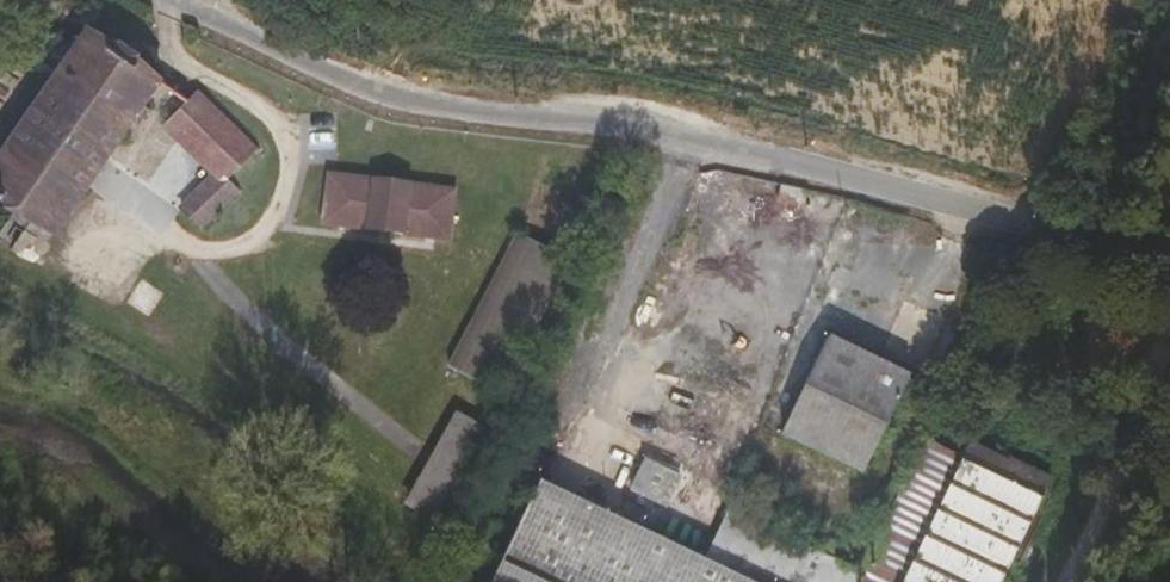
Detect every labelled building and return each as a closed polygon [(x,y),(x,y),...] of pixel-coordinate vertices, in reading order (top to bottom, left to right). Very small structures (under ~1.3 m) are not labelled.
[(0,152),(0,198),(52,234),(157,82),(83,31),(0,152)] [(198,87),(165,123),(210,170),(182,206),(201,223),(238,188),(226,176),(256,147),(198,87)] [(639,187),(650,193),(658,176),(648,170),(639,187)] [(330,174),(323,224),(448,241),(455,192),(330,174)] [(525,251),(458,383),(508,410),(577,279),(525,251)] [(1052,266),(1057,256),(1045,252),(1041,261),(1052,266)] [(875,460),(923,365),(839,323),(791,419),(875,460)] [(434,536),(488,448),(457,428),(403,517),(434,536)] [(908,581),(1043,581),(1045,578),(1014,564),(1051,489),(973,450),(930,536),(926,546),(908,581)] [(687,467),(654,451),(639,481),(672,497),(687,467)] [(860,573),(793,532),(736,500),(710,553),(547,473),(509,552),(495,565),(487,581),(855,581),(860,573)] [(855,581),(908,581),(926,546),(887,527),(867,568),(863,566),(860,573),(855,581)]
